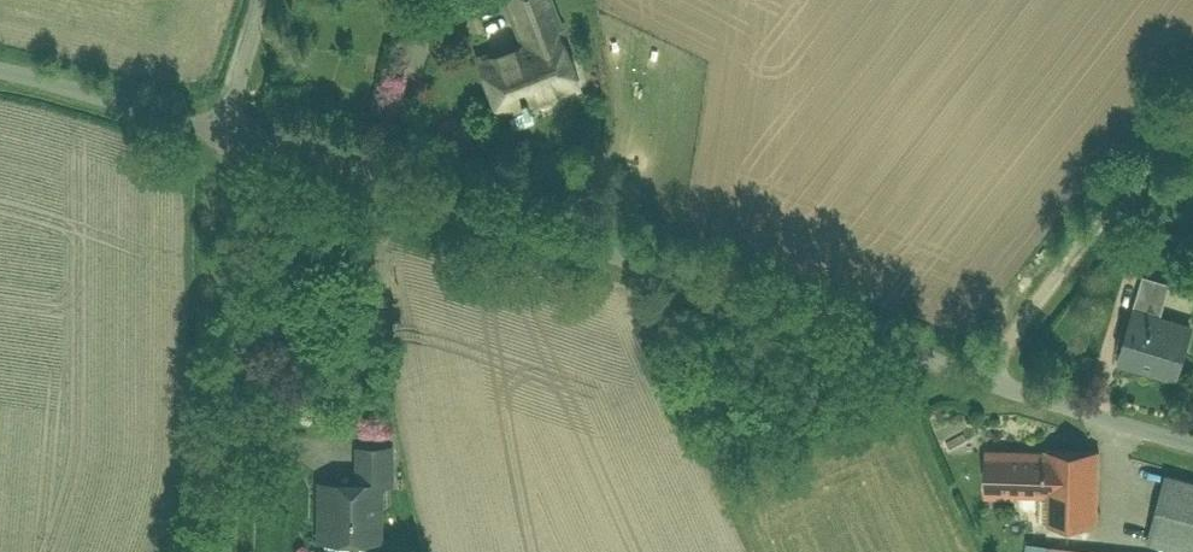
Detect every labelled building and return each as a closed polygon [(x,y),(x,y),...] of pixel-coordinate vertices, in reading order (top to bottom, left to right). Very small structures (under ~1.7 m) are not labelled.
[(524,42),(477,58),(499,118),(587,87),(556,0),(509,0),(524,42)] [(1176,284),(1148,275),(1135,314),(1163,323),(1176,284)] [(1126,368),(1182,385),(1192,348),(1192,334),(1141,318),(1126,368)] [(988,499),(1048,502),(1046,526),(1100,529),(1104,454),(991,447),(988,499)] [(358,452),(357,476),(321,475),(319,545),(382,547),(384,490),(397,490),(398,453),(358,452)] [(1154,543),(1188,551),(1192,551),(1192,478),(1173,473),(1154,543)] [(1044,551),(1151,551),(1046,541),(1044,551)]
